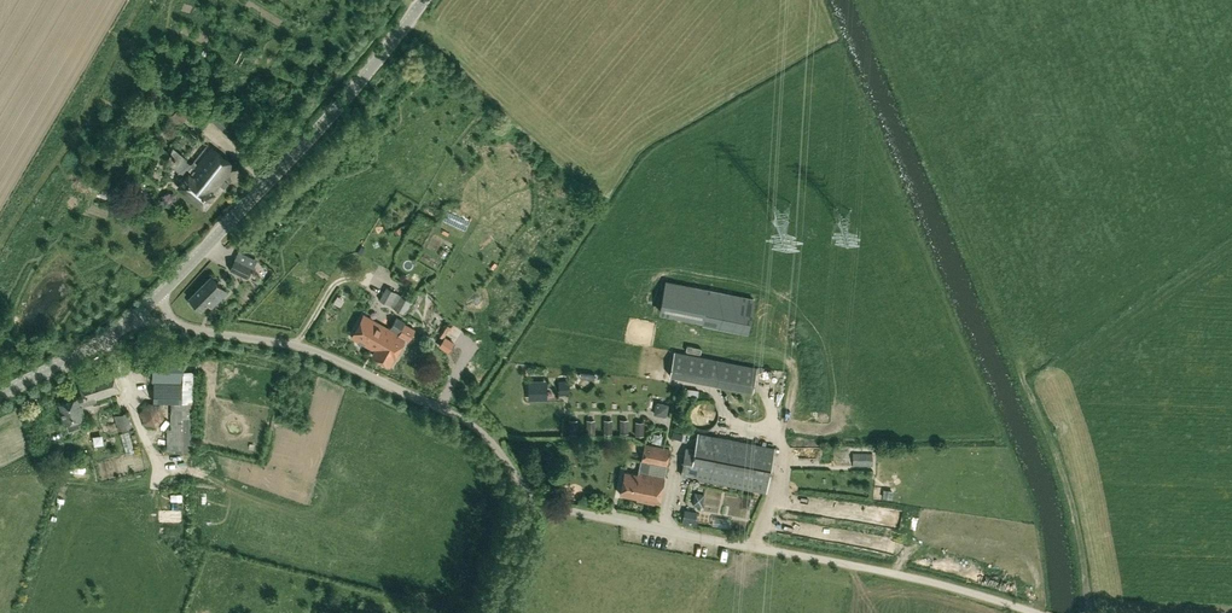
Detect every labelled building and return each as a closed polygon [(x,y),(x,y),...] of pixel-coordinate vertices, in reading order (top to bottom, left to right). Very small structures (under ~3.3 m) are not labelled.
[(181,124),(194,109),(180,97),(167,113),(181,124)] [(206,116),(224,131),(233,118),(216,104),(206,116)] [(187,123),(162,148),(177,164),(203,139),(187,123)] [(243,141),(246,127),(235,125),(232,139),(243,141)] [(214,194),(220,186),(225,189),(229,183),(225,180),(235,167),(212,149),(193,174),(191,172),(179,187),(205,206),(214,194)] [(121,208),(144,217),(149,206),(126,197),(121,208)] [(235,259),(230,270),(248,278),(253,268),(235,259)] [(212,308),(227,292),(212,277),(190,298),(202,310),(208,304),(212,308)] [(706,320),(706,318),(750,327),(756,300),(668,282),(662,311),(706,320)] [(414,302),(402,296),(402,295),(386,287),(380,300),(406,315),(414,302)] [(405,340),(404,339),(409,330),(403,327),(406,321),(397,316),(390,329),(365,315),(352,338),(375,351),(373,355),(390,365),(405,340)] [(449,352),(453,346),(455,344),(444,337),(444,338),(442,340),(439,345),(449,352)] [(671,375),(754,392),(759,368),(676,351),(671,375)] [(153,361),(153,384),(154,384),(153,401),(171,401),(171,411),(171,428),(167,428),(167,439),(167,451),(193,451),(194,371),(184,371),(185,362),(153,361)] [(97,402),(97,400),(120,392),(113,370),(77,381),(83,396),(78,398),(59,404),(66,427),(68,433),(88,426),(83,406),(97,402)] [(570,379),(559,380),(560,394),(571,393),(570,379)] [(529,402),(547,401),(547,382),(528,382),(529,402)] [(696,421),(711,406),(701,395),(685,410),(696,421)] [(669,405),(657,403),(654,416),(666,418),(669,405)] [(128,412),(115,415),(119,431),(133,427),(128,412)] [(682,432),(672,430),(671,436),(681,438),(682,432)] [(128,432),(120,435),(126,455),(134,453),(128,432)] [(699,433),(696,449),(687,447),(681,474),(767,493),(776,450),(699,433)] [(645,443),(641,460),(639,472),(639,474),(625,471),(621,495),(638,498),(638,501),(659,505),(665,477),(648,474),(650,463),(667,467),(671,448),(645,443)] [(849,462),(849,445),(834,445),(834,462),(849,462)] [(872,453),(853,452),(853,465),(872,465),(872,453)] [(884,488),(883,496),(891,497),(892,490),(884,488)] [(686,492),(677,492),(677,502),(687,502),(686,492)] [(706,495),(695,493),(693,507),(703,508),(706,495)] [(695,525),(697,512),(685,509),(682,522),(695,525)]
